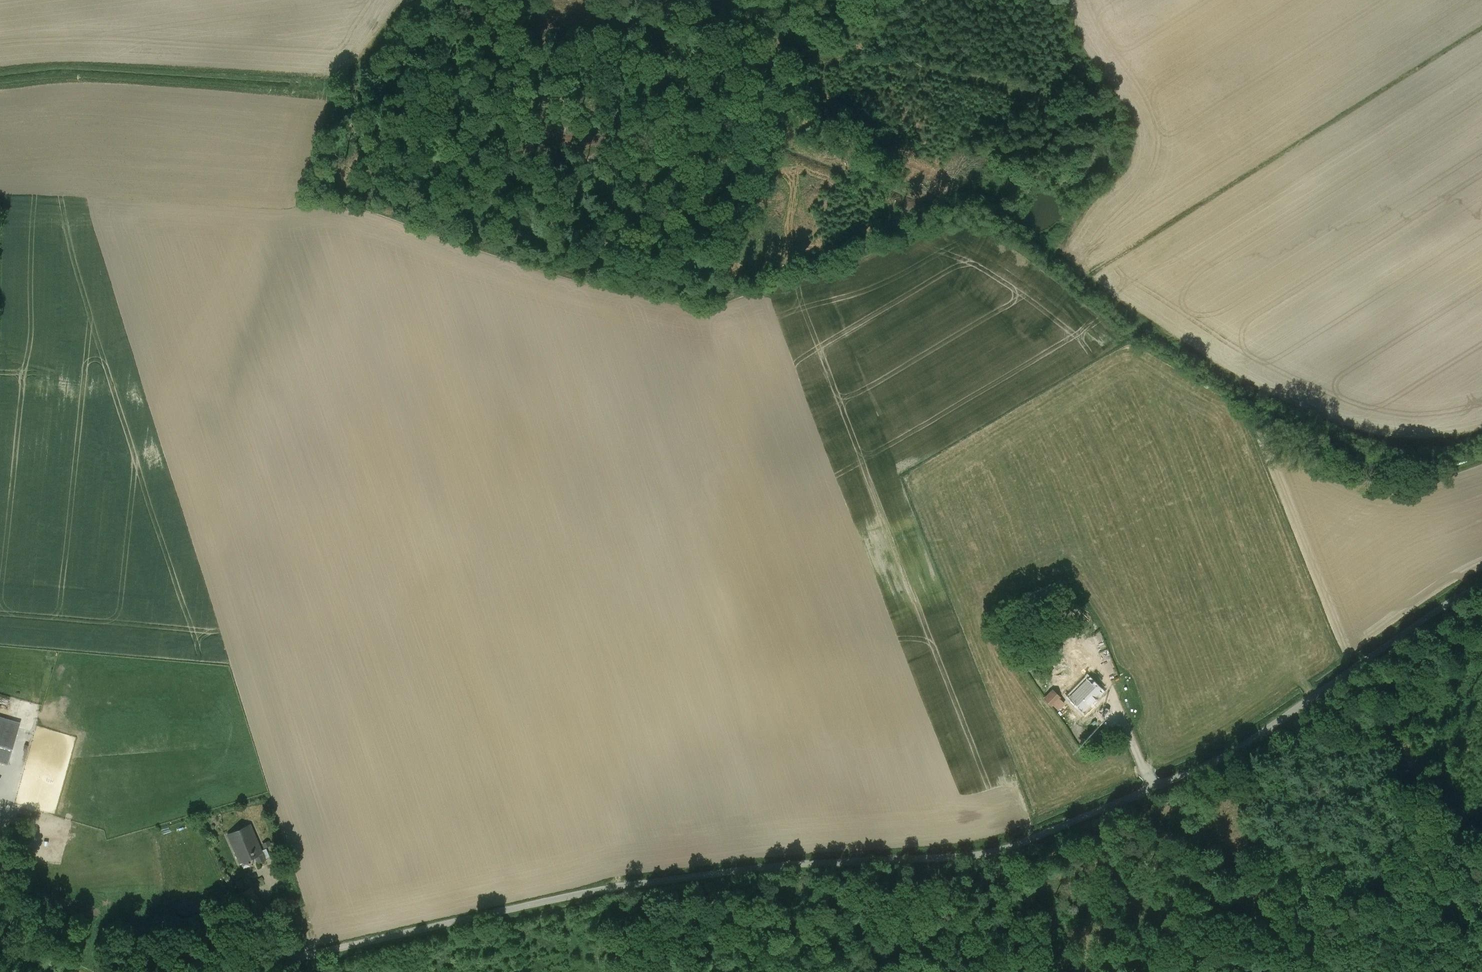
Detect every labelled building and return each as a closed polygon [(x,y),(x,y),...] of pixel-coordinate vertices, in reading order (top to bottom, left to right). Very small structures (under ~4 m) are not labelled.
[(1097,690),(1079,673),(1060,693),(1078,711),(1097,690)] [(1053,690),(1044,699),(1051,705),(1059,697),(1053,690)] [(0,721),(0,745),(13,749),(19,727),(0,721)] [(0,745),(0,761),(8,764),(13,749),(0,745)] [(35,754),(32,754),(29,754),(26,755),(24,756),(22,758),(20,761),(19,763),(19,764),(18,766),(18,768),(19,771),(19,773),(20,774),(21,776),(22,778),(24,780),(26,781),(27,782),(30,782),(33,783),(36,782),(39,781),(41,780),(43,778),(44,777),(45,775),(46,773),(47,771),(47,770),(47,768),(47,766),(47,764),(46,762),(45,760),(43,758),(41,757),(39,755),(37,754),(35,754)] [(259,845),(250,825),(228,835),(240,862),(255,855),(258,863),(270,857),(263,843),(259,845)]
